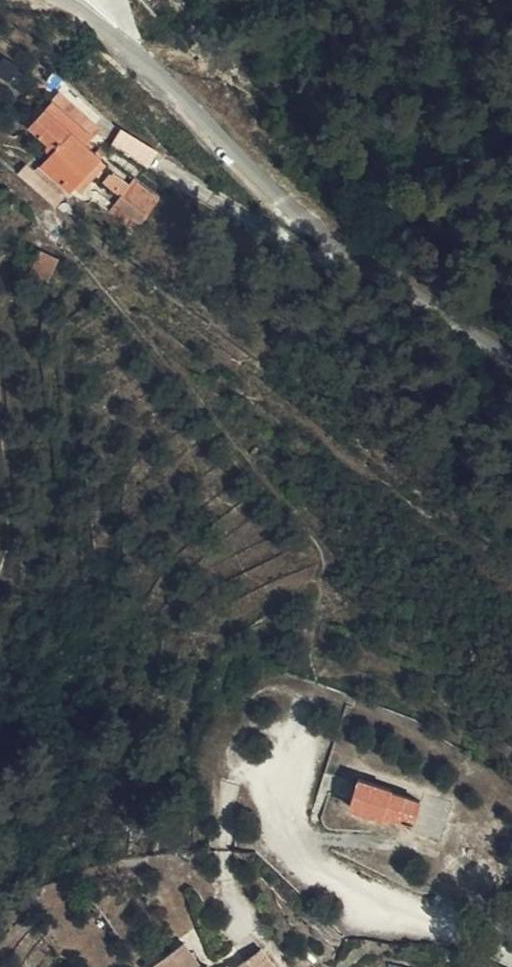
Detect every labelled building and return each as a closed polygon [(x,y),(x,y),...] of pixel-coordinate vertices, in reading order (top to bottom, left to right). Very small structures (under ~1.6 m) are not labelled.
[(54,91),(31,116),(57,141),(42,156),(73,185),(103,153),(87,139),(95,130),(54,91)] [(30,199),(5,168),(0,164),(0,207),(30,199)] [(138,178),(125,193),(150,215),(163,199),(138,178)] [(354,807),(389,818),(390,815),(419,824),(426,798),(398,789),(399,784),(364,774),(354,807)] [(246,966),(273,966),(262,954),(246,966)] [(180,955),(165,966),(190,966),(180,955)]
